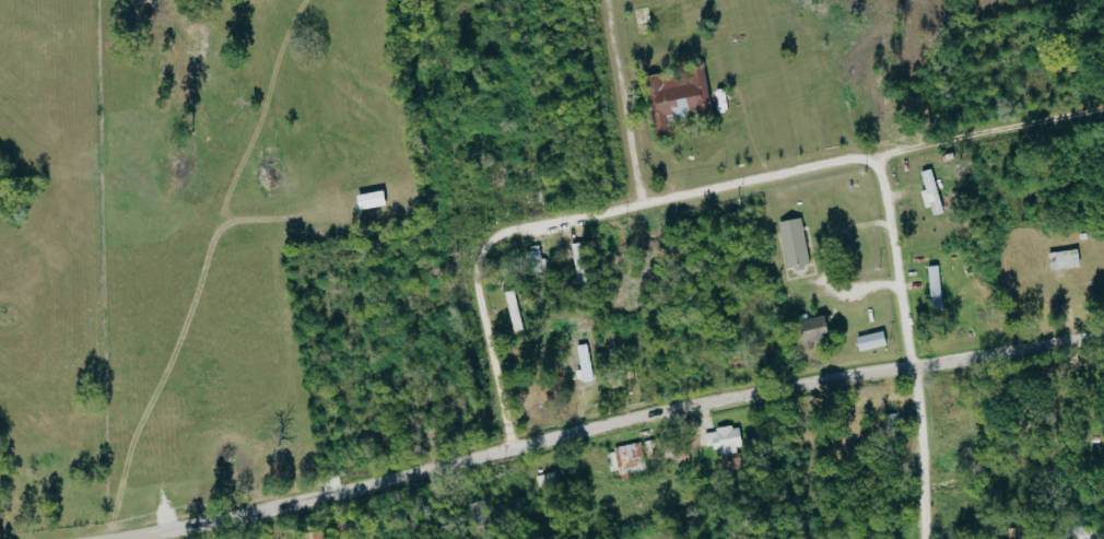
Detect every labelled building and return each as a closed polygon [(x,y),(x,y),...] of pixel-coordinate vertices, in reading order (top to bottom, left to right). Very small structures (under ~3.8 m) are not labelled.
[(655,132),(669,130),(666,115),(711,107),(704,66),(651,76),(652,86),(647,87),(655,132)] [(943,213),(932,169),(921,171),(926,190),(923,190),(930,216),(943,213)] [(810,264),(802,218),(779,221),(787,268),(810,264)] [(530,246),(532,274),(542,273),(541,246),(530,246)] [(1051,270),(1080,267),(1079,249),(1049,252),(1051,270)] [(829,340),(827,317),(801,319),(803,342),(829,340)] [(857,337),(860,352),(887,345),(883,330),(857,337)] [(739,426),(704,432),(707,446),(715,445),(716,454),(743,450),(739,426)] [(609,472),(618,470),(619,475),(645,471),(642,444),(606,449),(609,472)] [(474,528),(489,525),(483,500),(468,504),(474,528)] [(1092,529),(1074,529),(1075,538),(1092,538),(1092,529)]
